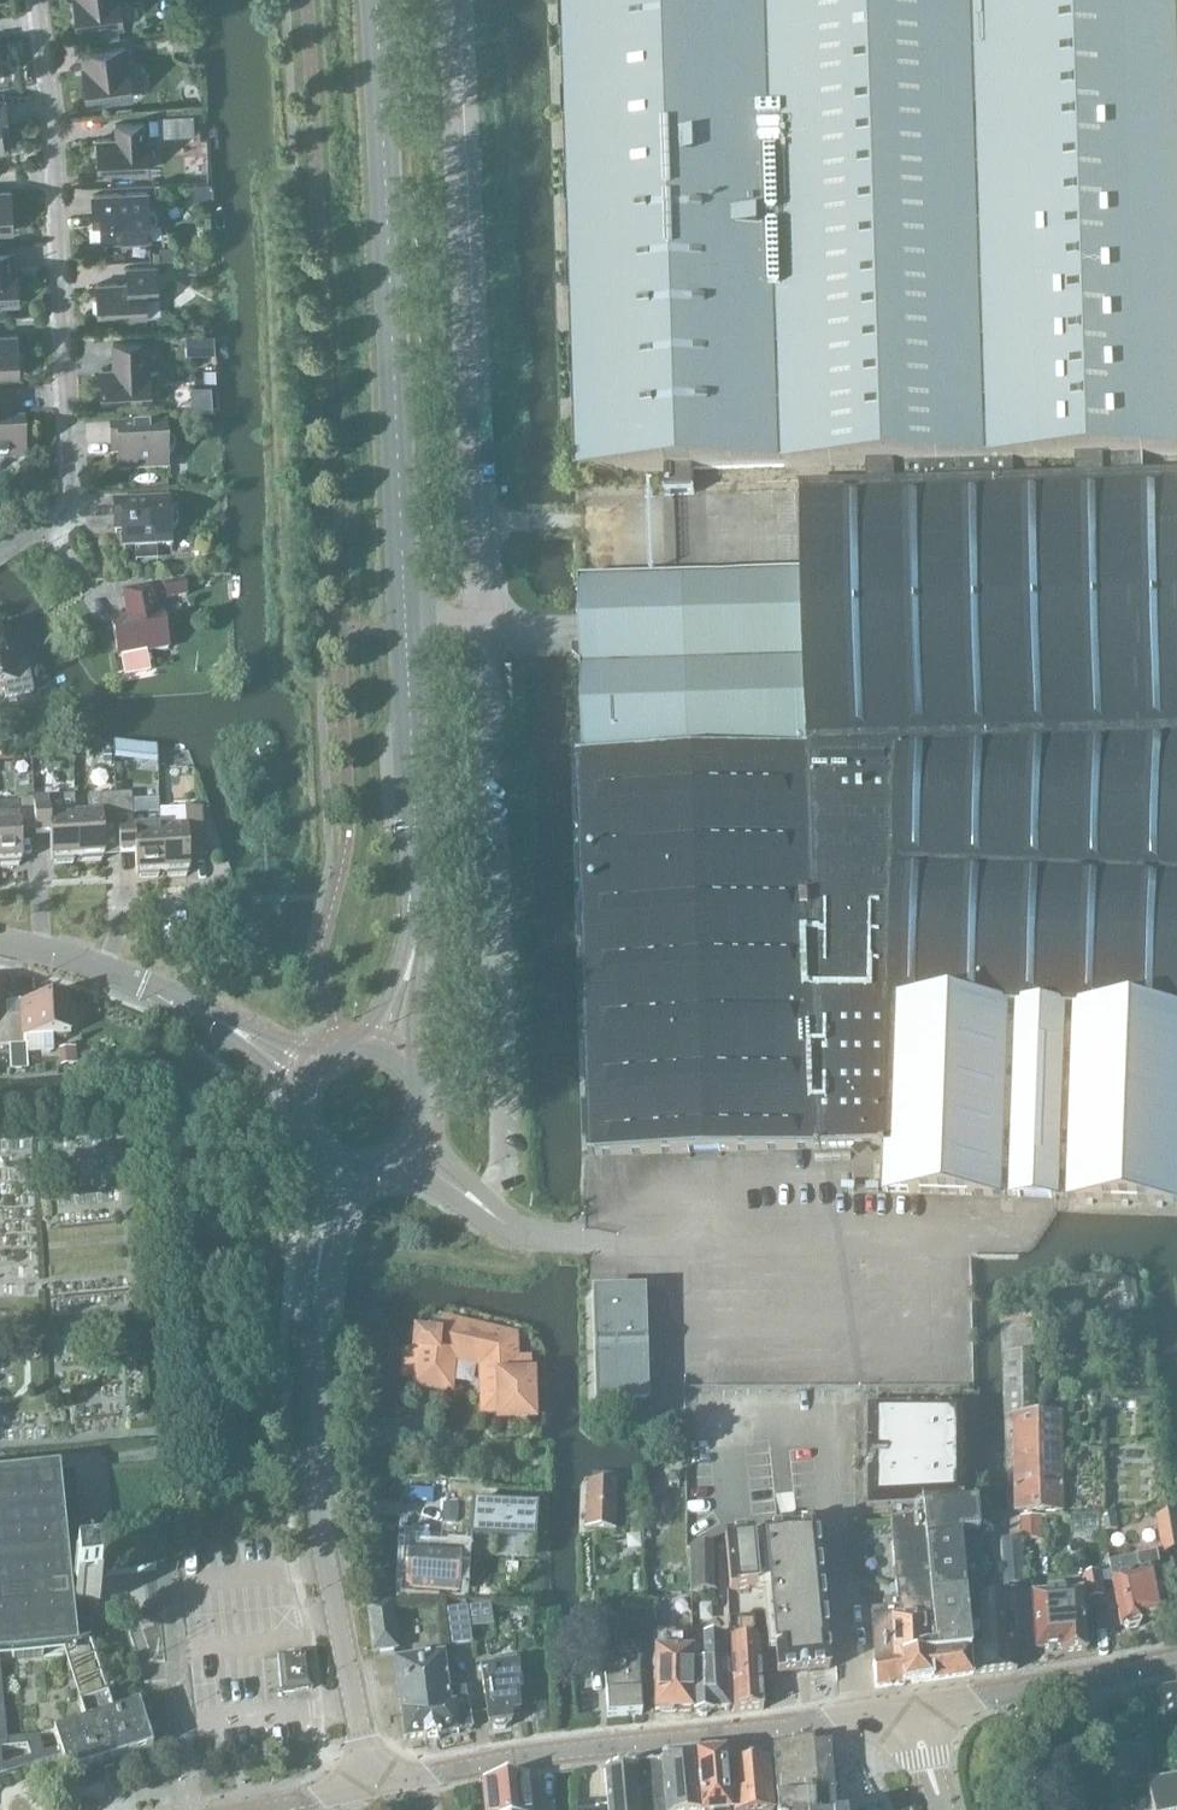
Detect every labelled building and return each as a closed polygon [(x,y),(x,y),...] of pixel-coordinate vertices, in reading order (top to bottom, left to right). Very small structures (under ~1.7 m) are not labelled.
[(78,3),(74,3),(78,30),(123,24),(119,0),(77,0),(78,3)] [(575,473),(665,470),(666,492),(694,491),(693,469),(866,463),(867,483),(1015,479),(1014,459),(1075,457),(1076,477),(1147,475),(1146,455),(1176,454),(1176,0),(560,0),(575,473)] [(84,51),(87,75),(84,75),(87,102),(132,96),(125,46),(84,51)] [(163,132),(175,132),(176,113),(164,112),(163,132)] [(193,113),(176,114),(177,133),(194,132),(193,113)] [(116,138),(97,139),(98,172),(147,170),(145,122),(115,123),(116,138)] [(12,231),(10,190),(0,191),(0,231),(12,231)] [(150,238),(149,222),(153,221),(155,219),(157,216),(157,212),(155,209),(152,207),(149,207),(148,191),(92,194),(94,224),(101,224),(102,240),(150,238)] [(18,301),(17,274),(13,274),(12,251),(0,252),(0,302),(18,301)] [(156,266),(127,267),(128,282),(97,284),(98,317),(146,315),(145,295),(157,294),(156,266)] [(175,344),(191,343),(191,327),(147,328),(148,359),(175,358),(175,344)] [(212,332),(198,332),(199,350),(213,350),(212,332)] [(19,375),(18,369),(23,369),(23,352),(18,352),(17,335),(0,335),(0,376),(19,375)] [(100,369),(102,406),(151,403),(149,366),(146,366),(145,341),(112,342),(114,368),(100,369)] [(211,384),(191,386),(193,411),(213,410),(211,384)] [(4,466),(6,461),(25,460),(23,421),(8,421),(6,396),(0,396),(0,469),(4,466)] [(166,423),(110,426),(112,456),(119,455),(120,472),(168,469),(167,454),(171,453),(173,451),(175,447),(175,444),(173,441),(170,439),(167,439),(166,423)] [(806,488),(815,748),(905,745),(1176,737),(1176,474),(1147,475),(1076,477),(1015,479),(867,483),(806,486),(806,488)] [(666,492),(577,495),(583,742),(579,742),(579,755),(815,748),(806,488),(694,491),(666,492)] [(170,514),(169,499),(114,502),(115,532),(123,531),(123,549),(172,547),(171,529),(174,529),(177,527),(178,523),(178,519),(176,517),(174,515),(170,514)] [(164,585),(167,599),(187,596),(184,581),(164,585)] [(123,593),(129,619),(111,622),(119,658),(169,649),(162,613),(157,614),(152,587),(123,593)] [(6,698),(33,692),(28,665),(15,668),(8,633),(0,634),(0,686),(4,685),(6,698)] [(905,745),(897,999),(1176,1009),(1176,737),(905,745)] [(128,744),(113,742),(114,759),(129,761),(128,744)] [(579,755),(578,755),(589,1155),(885,1146),(891,1146),(897,999),(905,745),(815,748),(579,755)] [(89,806),(89,814),(76,814),(78,858),(83,858),(83,862),(102,861),(102,857),(105,857),(103,826),(118,825),(116,794),(88,796),(88,806),(89,806)] [(116,794),(118,825),(118,837),(134,836),(136,875),(139,874),(140,879),(158,878),(158,873),(163,873),(160,815),(133,817),(132,794),(116,794)] [(34,799),(35,829),(36,837),(50,836),(51,860),(54,860),(55,864),(74,863),(73,859),(78,858),(76,814),(75,815),(74,797),(34,799)] [(35,829),(34,799),(18,800),(18,803),(0,804),(0,863),(1,863),(1,867),(20,866),(19,862),(23,861),(21,830),(35,829)] [(163,873),(168,873),(168,877),(187,876),(187,872),(190,872),(188,840),(203,839),(201,809),(185,810),(185,814),(160,815),(163,873)] [(897,999),(891,1146),(885,1146),(884,1191),(1057,1198),(1176,1202),(1176,1009),(897,999)] [(21,1015),(7,1016),(8,1046),(24,1045),(24,1038),(71,1035),(71,1028),(75,1028),(74,1008),(69,1008),(69,1000),(20,1003),(21,1015)] [(8,1046),(7,1016),(0,1016),(0,1046),(8,1046)] [(645,1389),(643,1293),(594,1295),(597,1405),(646,1404),(645,1389)] [(482,1365),(497,1368),(499,1412),(499,1423),(533,1422),(532,1377),(531,1377),(530,1361),(515,1362),(515,1337),(442,1320),(439,1336),(416,1334),(415,1351),(419,1351),(416,1387),(436,1388),(437,1378),(448,1379),(450,1357),(482,1365)] [(727,1342),(726,1384),(755,1385),(755,1373),(774,1374),(774,1357),(743,1357),(743,1343),(727,1342)] [(1004,1416),(1013,1416),(1036,1415),(1036,1354),(1003,1354),(1004,1416)] [(963,1407),(866,1407),(866,1444),(865,1444),(865,1470),(866,1470),(866,1507),(922,1505),(923,1519),(890,1523),(897,1601),(883,1602),(884,1609),(871,1610),(875,1665),(873,1665),(876,1688),(973,1675),(965,1595),(984,1594),(980,1551),(978,1551),(977,1535),(979,1535),(976,1505),(963,1506),(963,1407)] [(1015,1512),(1063,1511),(1061,1415),(1036,1415),(1013,1416),(1015,1512)] [(94,1607),(94,1608),(100,1608),(97,1584),(91,1584),(91,1585),(78,1587),(69,1502),(77,1501),(75,1477),(0,1484),(0,1650),(12,1649),(13,1659),(43,1656),(42,1646),(67,1644),(67,1647),(71,1647),(91,1640),(89,1620),(81,1621),(80,1609),(94,1607)] [(585,1532),(616,1533),(617,1484),(586,1483),(585,1532)] [(540,1508),(473,1504),(471,1540),(538,1544),(540,1508)] [(1115,1513),(1098,1516),(1102,1533),(1118,1530),(1115,1513)] [(1155,1519),(1162,1554),(1176,1551),(1176,1524),(1175,1515),(1155,1519)] [(778,1537),(725,1542),(729,1594),(769,1591),(777,1675),(829,1670),(815,1533),(798,1535),(778,1537)] [(1001,1542),(1003,1586),(1023,1585),(1020,1541),(1001,1542)] [(689,1548),(691,1594),(717,1593),(716,1547),(689,1548)] [(459,1556),(407,1553),(405,1592),(457,1594),(459,1556)] [(1120,1624),(1121,1626),(1124,1625),(1127,1629),(1139,1627),(1141,1622),(1164,1617),(1164,1616),(1155,1572),(1160,1572),(1156,1554),(1136,1558),(1138,1570),(1129,1571),(1130,1577),(1112,1580),(1121,1624),(1120,1624)] [(1098,1572),(1082,1575),(1088,1601),(1104,1597),(1098,1572)] [(1032,1595),(1036,1650),(1061,1648),(1061,1653),(1086,1651),(1082,1591),(1064,1592),(1064,1586),(1049,1587),(1050,1594),(1032,1595)] [(645,1632),(645,1599),(632,1599),(632,1632),(645,1632)] [(970,1604),(973,1675),(1017,1670),(1013,1600),(970,1604)] [(368,1608),(373,1654),(397,1651),(392,1605),(368,1608)] [(466,1610),(447,1613),(452,1646),(471,1643),(466,1610)] [(749,1623),(729,1624),(734,1711),(763,1710),(760,1659),(756,1625),(761,1625),(760,1615),(754,1615),(749,1623)] [(574,1622),(575,1643),(602,1641),(601,1620),(574,1622)] [(655,1713),(692,1713),(692,1652),(684,1652),(684,1636),(655,1636),(655,1656),(653,1660),(653,1667),(655,1671),(655,1713)] [(694,1668),(694,1714),(697,1714),(701,1717),(706,1717),(710,1713),(712,1713),(712,1711),(729,1710),(727,1666),(725,1666),(724,1639),(703,1640),(705,1667),(694,1668)] [(279,1657),(282,1692),(312,1689),(309,1654),(279,1657)] [(603,1657),(608,1717),(642,1714),(637,1654),(603,1657)] [(424,1739),(423,1739),(424,1742),(440,1740),(440,1737),(440,1736),(459,1734),(458,1731),(469,1730),(472,1730),(471,1727),(469,1708),(468,1708),(465,1690),(448,1692),(444,1657),(395,1663),(405,1737),(404,1737),(405,1741),(408,1740),(424,1738),(424,1739)] [(517,1694),(521,1693),(516,1660),(480,1665),(489,1728),(493,1728),(496,1730),(505,1729),(508,1726),(511,1725),(510,1714),(520,1713),(517,1694)] [(2,1770),(0,1750),(27,1747),(33,1768),(62,1758),(59,1750),(43,1755),(38,1737),(7,1741),(0,1670),(0,1770),(2,1770)] [(1167,1729),(1176,1727),(1176,1687),(1160,1690),(1167,1729)] [(59,1750),(62,1758),(68,1776),(153,1749),(139,1706),(114,1714),(108,1695),(79,1704),(85,1722),(54,1732),(59,1750)] [(777,1809),(835,1809),(830,1746),(813,1747),(813,1742),(773,1749),(777,1804),(777,1809)] [(703,1809),(729,1809),(724,1755),(698,1757),(703,1809)] [(698,1757),(662,1760),(666,1809),(703,1809),(698,1757)] [(769,1761),(750,1763),(749,1760),(731,1762),(732,1764),(730,1764),(733,1809),(773,1809),(769,1761)] [(662,1761),(637,1763),(638,1767),(605,1770),(609,1809),(666,1809),(662,1761)] [(485,1809),(532,1809),(528,1777),(483,1782),(485,1809)] [(1147,1783),(1152,1809),(1176,1809),(1176,1778),(1147,1783)] [(5,1806),(9,1781),(0,1780),(0,1805),(5,1806)]
